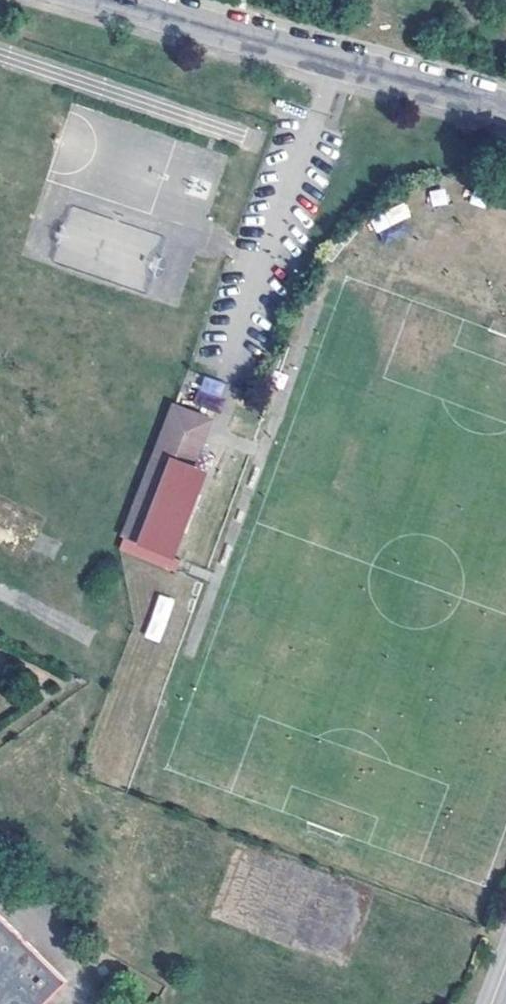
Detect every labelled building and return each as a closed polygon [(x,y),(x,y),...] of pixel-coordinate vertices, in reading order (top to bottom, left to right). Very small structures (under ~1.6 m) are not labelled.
[(378,229),(410,216),(406,205),(374,218),(378,229)] [(195,404),(217,410),(225,382),(203,376),(195,404)] [(139,539),(173,450),(187,411),(174,406),(127,534),(139,539)] [(187,411),(173,450),(186,455),(201,416),(187,411)] [(186,455),(173,450),(139,539),(173,551),(182,529),(186,530),(201,491),(197,490),(205,468),(198,465),(212,420),(201,416),(186,455)] [(160,643),(174,599),(158,594),(143,637),(160,643)] [(70,979),(0,909),(0,1003),(44,1003),(70,979)]
